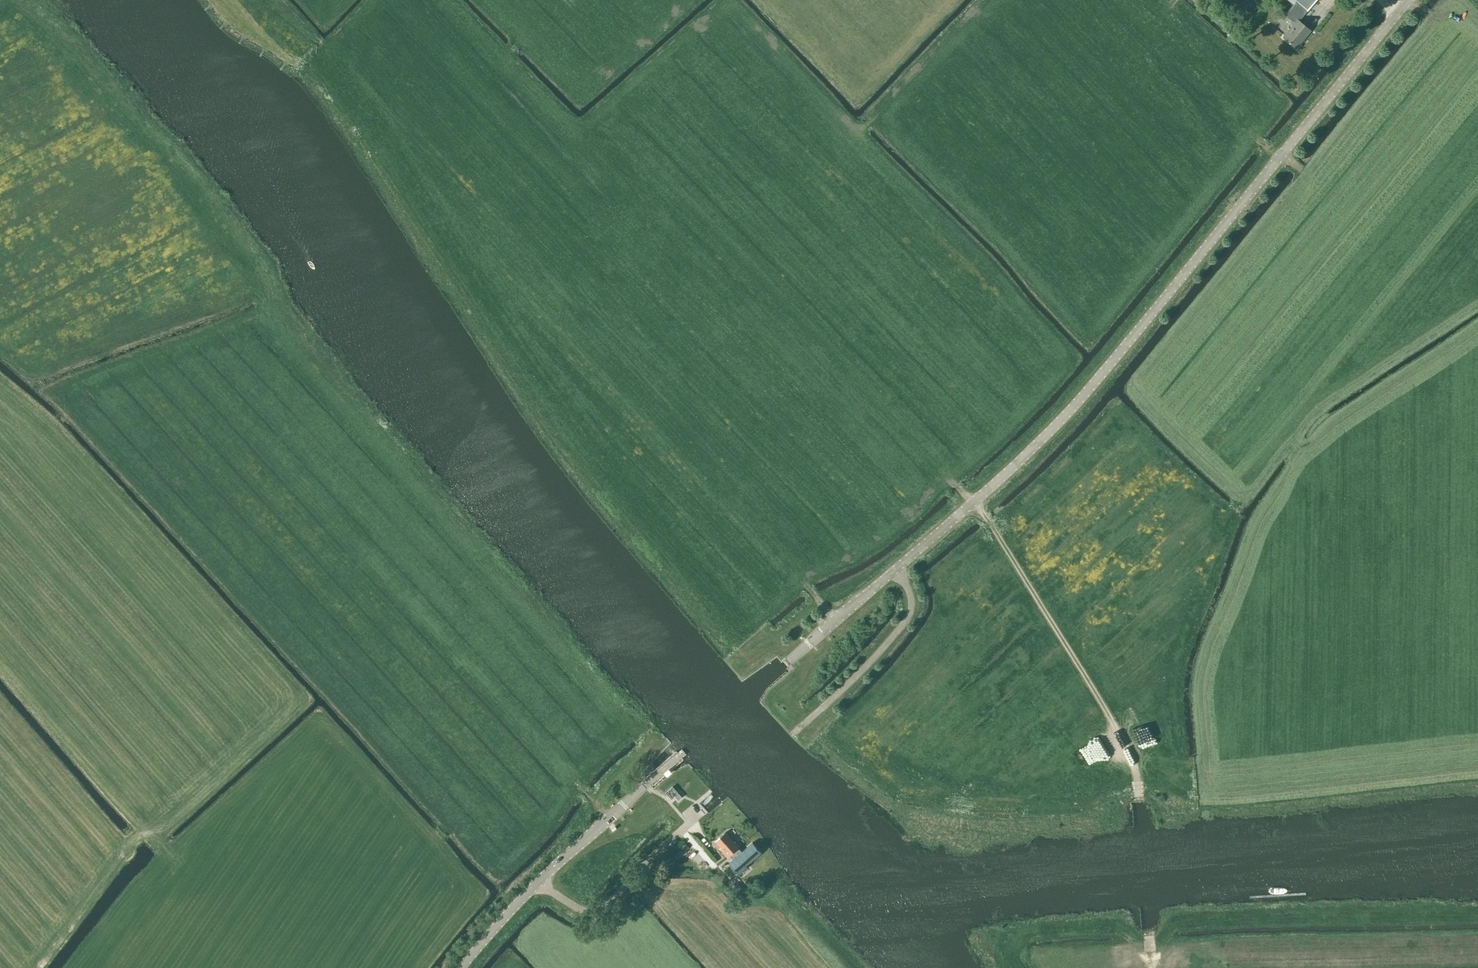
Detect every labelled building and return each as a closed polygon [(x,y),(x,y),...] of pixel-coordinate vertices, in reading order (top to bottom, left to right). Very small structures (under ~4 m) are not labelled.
[(1294,3),(1284,15),(1294,23),(1283,37),(1296,48),(1310,30),(1298,20),(1304,12),(1305,12),(1315,0),(1289,0),(1294,3)] [(682,797),(672,786),(665,792),(672,799),(675,796),(678,800),(682,797)] [(734,840),(726,832),(715,841),(721,847),(720,848),(727,857),(729,857),(738,867),(739,866),(750,880),(761,871),(748,855),(755,849),(748,841),(741,846),(735,839),(734,840)] [(675,861),(689,847),(686,844),(672,858),(675,861)]
